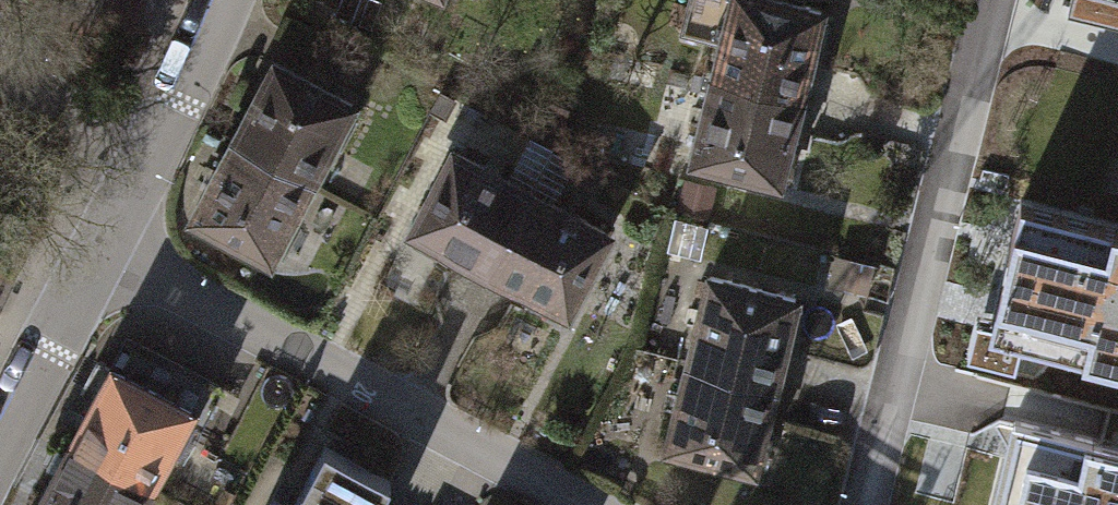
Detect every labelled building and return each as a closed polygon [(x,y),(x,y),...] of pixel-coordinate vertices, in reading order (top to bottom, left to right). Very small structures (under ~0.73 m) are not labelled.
[(683,163),(769,183),(810,9),(773,0),(679,0),(671,32),(711,41),(683,163)] [(266,61),(182,215),(261,258),(345,104),(266,61)] [(600,233),(444,150),(402,228),(558,311),(600,233)] [(989,329),(1117,363),(1117,230),(1021,205),(989,329)] [(699,275),(658,448),(744,468),(785,296),(699,275)] [(29,504),(143,504),(208,384),(120,337),(29,504)] [(1014,422),(993,504),(1117,504),(1117,448),(1014,422)] [(381,481),(315,445),(282,504),(368,504),(381,481)]
